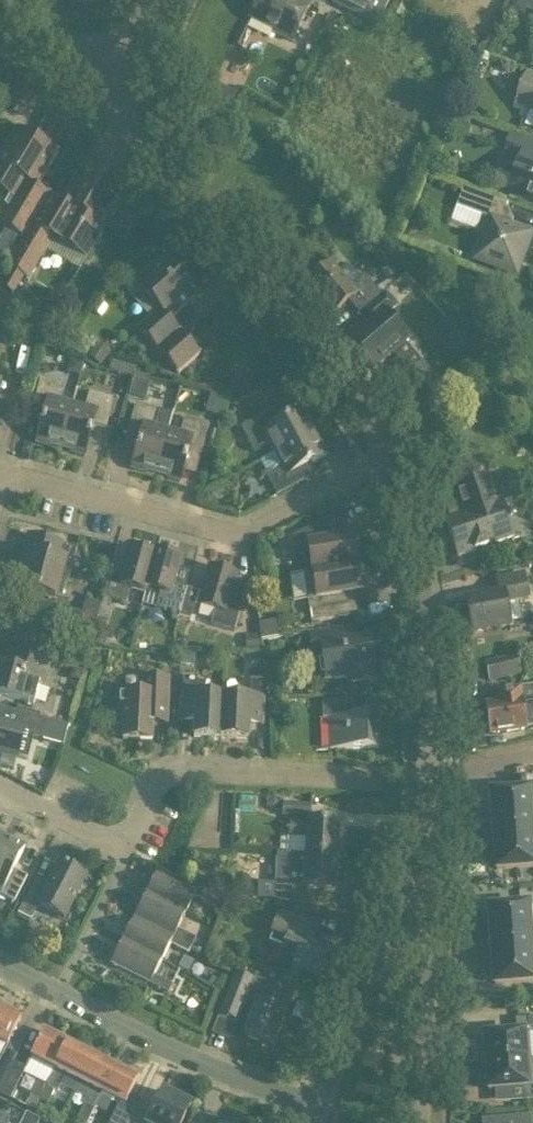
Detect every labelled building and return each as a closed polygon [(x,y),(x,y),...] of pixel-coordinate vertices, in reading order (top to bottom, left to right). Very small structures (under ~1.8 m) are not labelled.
[(306,0),(257,0),(249,18),(273,30),(271,32),(291,42),(310,3),(306,0)] [(376,2),(372,0),(334,0),(332,3),(367,20),(376,2)] [(409,0),(395,0),(389,12),(400,18),(409,0)] [(527,11),(531,0),(514,0),(510,10),(521,14),(527,11)] [(321,20),(315,32),(322,35),(328,24),(321,20)] [(461,70),(464,63),(459,60),(456,68),(461,70)] [(528,74),(518,100),(532,106),(531,109),(532,110),(532,76),(528,74)] [(239,95),(211,82),(202,101),(231,114),(239,95)] [(466,135),(471,119),(457,115),(452,130),(466,135)] [(21,239),(39,208),(48,194),(36,187),(57,152),(15,127),(0,153),(0,192),(13,200),(0,222),(0,226),(21,239)] [(522,156),(509,192),(532,201),(532,143),(519,138),(513,153),(522,156)] [(52,237),(87,257),(120,201),(75,175),(59,201),(48,194),(39,208),(21,239),(0,274),(0,288),(12,296),(22,278),(27,281),(52,237)] [(532,233),(512,226),(513,220),(508,208),(506,208),(507,204),(464,188),(457,207),(490,219),(476,259),(517,274),(532,233)] [(136,328),(177,374),(199,354),(168,320),(198,294),(162,255),(133,281),(158,308),(136,328)] [(307,283),(332,313),(346,301),(356,313),(378,294),(363,276),(359,279),(352,270),(348,267),(343,268),(341,269),(337,272),(330,264),(307,283)] [(382,284),(375,290),(378,294),(391,283),(388,279),(382,284)] [(348,337),(373,367),(407,338),(383,310),(388,306),(378,294),(356,313),(364,323),(348,337)] [(100,316),(106,308),(100,303),(93,311),(100,316)] [(106,353),(95,345),(87,355),(99,364),(106,353)] [(427,413),(449,394),(421,361),(399,379),(427,413)] [(42,411),(34,442),(58,449),(71,403),(59,400),(63,384),(38,378),(30,407),(42,411)] [(128,396),(146,400),(150,384),(132,379),(128,396)] [(104,428),(112,399),(87,393),(84,406),(71,403),(58,449),(82,455),(90,425),(104,428)] [(139,437),(130,468),(154,474),(166,429),(170,414),(135,405),(127,434),(139,437)] [(285,419),(279,408),(240,428),(252,451),(268,443),(273,452),(312,431),(308,422),(309,422),(303,410),(285,419)] [(183,417),(179,432),(166,429),(154,474),(178,481),(187,450),(199,454),(207,424),(183,417)] [(259,461),(265,472),(277,495),(304,480),(297,468),(326,453),(320,441),(318,442),(312,431),(273,452),(273,454),(259,461)] [(218,475),(212,470),(207,471),(207,482),(219,481),(218,475)] [(444,519),(457,555),(512,536),(500,500),(493,502),(485,477),(456,487),(464,512),(444,519)] [(213,498),(203,495),(200,505),(210,507),(213,498)] [(298,557),(302,556),(309,561),(310,571),(357,563),(355,550),(356,549),(353,534),(346,535),(341,527),(347,524),(340,510),(291,536),(296,545),(298,557)] [(67,581),(76,548),(27,535),(19,568),(25,569),(21,586),(55,595),(59,579),(67,581)] [(521,549),(505,555),(508,563),(523,557),(521,549)] [(109,573),(96,617),(109,620),(112,608),(108,606),(110,600),(124,604),(128,589),(145,593),(146,590),(145,590),(154,557),(153,556),(129,550),(122,576),(109,573)] [(171,613),(177,614),(184,589),(172,585),(179,559),(154,552),(153,556),(154,557),(145,590),(146,590),(159,593),(155,608),(171,613)] [(362,615),(358,591),(363,590),(360,575),(359,575),(357,563),(310,571),(301,573),(309,624),(362,615)] [(232,631),(246,583),(234,579),(235,574),(209,567),(201,593),(184,588),(178,613),(194,618),(198,604),(213,609),(209,624),(232,631)] [(493,578),(495,592),(465,598),(471,631),(508,624),(504,603),(529,599),(523,572),(493,578)] [(80,617),(95,621),(100,602),(84,598),(80,617)] [(259,639),(277,636),(276,621),(258,624),(259,639)] [(308,631),(310,650),(319,649),(324,681),(343,678),(349,682),(373,676),(368,638),(349,641),(347,626),(308,631)] [(91,639),(104,643),(107,634),(94,630),(91,639)] [(258,634),(245,634),(246,647),(258,646),(258,634)] [(194,664),(194,649),(180,648),(179,663),(194,664)] [(38,686),(44,687),(50,663),(6,651),(2,664),(0,663),(0,694),(33,704),(38,686)] [(485,665),(490,681),(520,673),(516,657),(485,665)] [(81,670),(71,668),(70,672),(74,678),(78,679),(81,670)] [(141,676),(141,692),(119,692),(118,712),(123,712),(122,738),(150,739),(151,710),(165,710),(166,677),(141,676)] [(182,676),(181,708),(193,708),(192,737),(219,738),(221,695),(195,694),(196,677),(182,676)] [(249,680),(249,696),(221,695),(219,738),(246,739),(248,711),(261,712),(261,696),(261,681),(249,680)] [(494,701),(484,703),(489,734),(524,728),(524,727),(532,726),(532,686),(520,688),(519,687),(493,690),(494,701)] [(269,700),(270,715),(280,714),(279,700),(269,700)] [(351,701),(321,702),(321,717),(328,717),(330,750),(377,748),(375,715),(361,716),(351,701)] [(21,733),(56,743),(61,725),(0,708),(0,752),(15,756),(21,733)] [(0,766),(0,767),(13,771),(16,758),(3,755),(0,766)] [(514,791),(489,793),(491,819),(530,815),(528,789),(524,790),(522,776),(512,777),(514,791)] [(266,799),(266,810),(280,810),(280,799),(266,799)] [(255,814),(255,804),(238,803),(238,813),(255,814)] [(309,818),(310,804),(281,803),(280,817),(309,818)] [(530,815),(491,819),(494,845),(532,841),(530,815)] [(305,854),(335,855),(337,822),(306,821),(306,822),(288,822),(288,837),(306,838),(305,854)] [(26,878),(11,870),(23,846),(0,834),(0,896),(13,903),(26,878)] [(494,845),(496,871),(532,868),(532,845),(532,841),(494,845)] [(277,852),(275,885),(257,884),(256,897),(304,906),(305,886),(334,888),(335,855),(305,854),(277,852)] [(55,863),(55,864),(45,884),(35,879),(17,914),(30,921),(38,905),(63,918),(83,877),(55,863)] [(157,869),(145,893),(183,913),(190,898),(212,903),(217,894),(194,888),(157,869)] [(133,916),(189,945),(194,937),(175,927),(183,913),(145,893),(133,916)] [(526,904),(487,907),(489,933),(528,929),(526,904)] [(318,927),(278,911),(268,935),(270,936),(267,943),(283,949),(274,970),(297,979),(301,969),(316,976),(327,949),(311,943),(318,927)] [(189,945),(133,916),(121,940),(159,959),(167,944),(185,953),(189,945)] [(528,929),(489,933),(492,958),(531,955),(528,929)] [(159,959),(121,940),(109,964),(165,992),(169,984),(151,975),(159,959)] [(531,955),(492,958),(494,984),(532,981),(531,955)] [(283,1011),(287,1002),(290,1003),(295,990),(253,978),(252,979),(235,972),(218,1015),(237,1022),(250,990),(261,994),(273,997),(270,1005),(256,1000),(243,1035),(272,1046),(285,1011),(283,1011)] [(212,977),(208,984),(215,988),(219,980),(212,977)] [(317,1010),(297,1004),(291,1018),(311,1025),(317,1010)] [(6,1045),(19,1019),(0,1009),(0,1042),(6,1045)] [(483,1035),(484,1046),(480,1047),(481,1060),(485,1059),(485,1062),(530,1058),(528,1033),(532,1032),(532,1017),(515,1018),(516,1032),(483,1035)] [(24,1107),(33,1112),(67,1043),(43,1031),(25,1067),(13,1062),(0,1088),(0,1094),(10,1099),(23,1075),(37,1082),(24,1107)] [(56,1093),(60,1086),(72,1092),(90,1055),(67,1043),(33,1112),(41,1116),(54,1091),(56,1093)] [(75,1120),(82,1122),(85,1122),(100,1093),(114,1067),(90,1055),(72,1092),(84,1099),(81,1105),(83,1105),(75,1120)] [(13,1062),(1,1056),(0,1057),(0,1088),(13,1062)] [(485,1062),(485,1064),(482,1064),(483,1078),(486,1077),(487,1089),(520,1086),(521,1100),(532,1099),(532,1084),(530,1058),(485,1062)] [(139,1101),(129,1096),(137,1079),(114,1067),(100,1093),(119,1102),(108,1122),(128,1122),(139,1101)] [(190,1106),(161,1091),(145,1122),(181,1122),(190,1106)] [(40,1120),(25,1113),(21,1122),(38,1122),(40,1120)] [(10,1119),(0,1114),(0,1122),(8,1122),(10,1119)] [(194,1114),(189,1122),(219,1122),(216,1122),(194,1114)]
